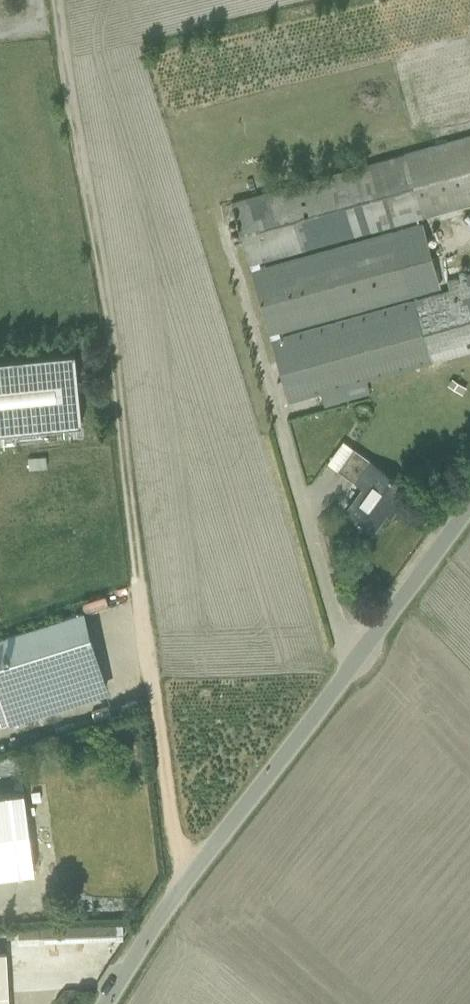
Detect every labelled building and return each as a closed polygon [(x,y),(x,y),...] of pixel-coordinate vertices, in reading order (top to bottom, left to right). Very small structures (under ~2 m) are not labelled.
[(250,265),(258,263),(469,204),(469,135),(232,201),(250,265)] [(279,333),(440,287),(422,223),(260,267),(258,263),(250,265),(287,400),(320,391),(365,379),(469,350),(469,273),(446,280),(448,289),(280,336),(279,333)] [(81,423),(74,353),(0,360),(0,431),(81,423)] [(365,379),(320,391),(324,405),(369,392),(365,379)] [(337,470),(353,450),(343,443),(326,462),(337,470)] [(408,490),(353,450),(337,470),(363,491),(346,512),(357,520),(356,521),(360,523),(360,522),(371,531),(385,511),(390,514),(408,490)] [(0,638),(0,724),(108,690),(80,613),(0,638)] [(34,871),(23,791),(0,794),(0,876),(34,871)] [(5,952),(0,952),(0,1003),(9,1003),(5,952)]
